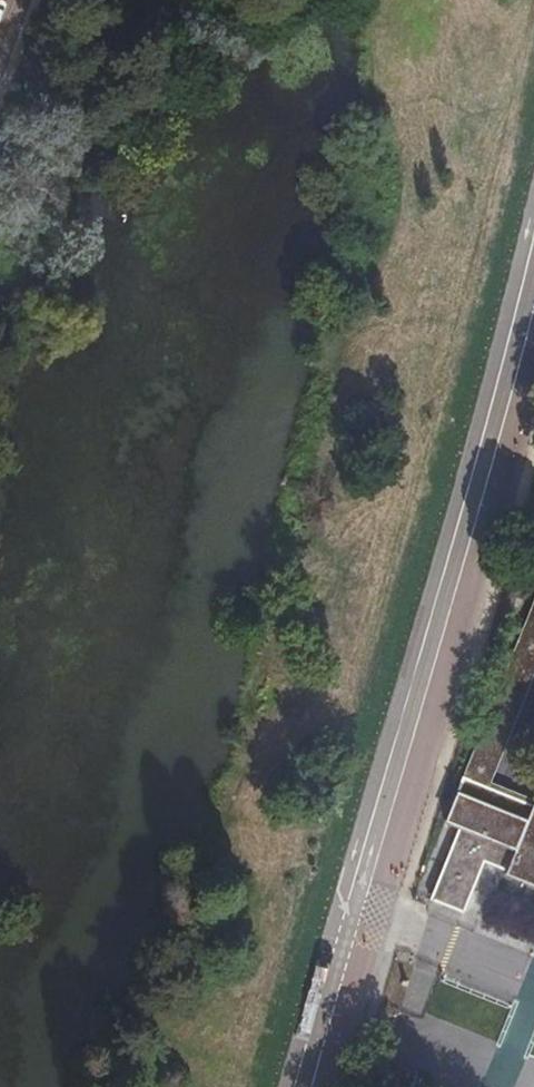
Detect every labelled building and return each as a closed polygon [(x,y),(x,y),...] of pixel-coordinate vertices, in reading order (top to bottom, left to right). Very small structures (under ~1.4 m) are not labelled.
[(482,787),(533,657),(533,598),(444,823),(458,829),(431,899),(463,911),(484,861),(508,870),(506,875),(533,886),(533,808),(482,787)]
